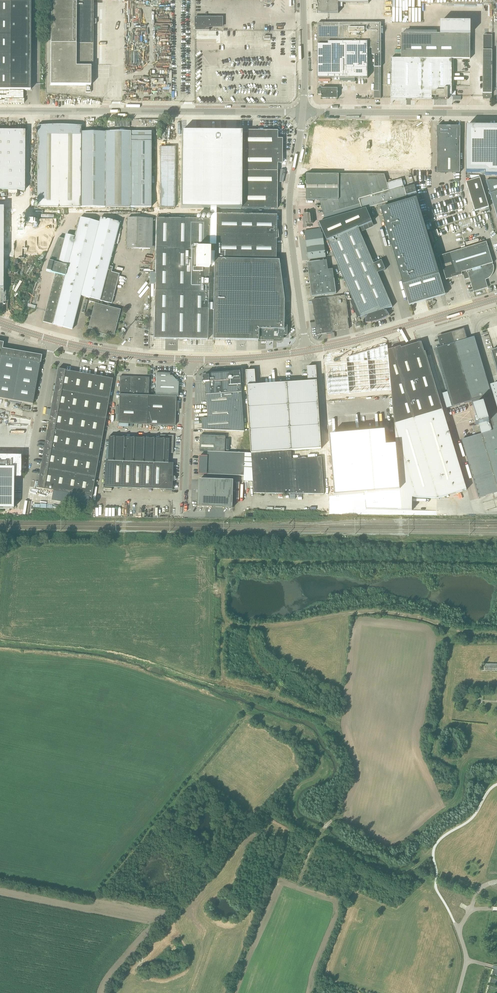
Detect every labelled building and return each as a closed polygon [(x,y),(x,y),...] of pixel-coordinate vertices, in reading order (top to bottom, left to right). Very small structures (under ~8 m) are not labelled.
[(30,90),(31,0),(0,0),(0,90),(30,90)] [(50,85),(86,85),(86,92),(91,92),(91,24),(96,24),(96,20),(91,20),(91,0),(51,0),(50,85)] [(318,13),(339,13),(339,3),(369,3),(369,0),(318,0),(318,13)] [(194,17),(194,28),(195,28),(195,30),(209,31),(209,28),(223,28),(223,17),(194,17)] [(388,80),(388,86),(391,86),(391,99),(422,99),(432,99),(433,99),(436,99),(448,99),(448,96),(451,96),(453,96),(453,95),(453,86),(454,86),(454,72),(453,72),(453,59),(471,59),(471,34),(472,34),(472,21),(442,21),(442,34),(402,34),(402,58),(391,58),(391,80),(388,80)] [(318,45),(318,79),(340,79),(355,79),(368,78),(368,49),(374,49),(374,55),(377,55),(376,99),(381,99),(382,24),(318,23),(318,37),(318,45)] [(483,50),(483,66),(483,93),(483,99),(492,99),(492,93),(492,50),(492,35),(483,35),(483,50)] [(110,67),(91,67),(91,78),(110,78),(110,67)] [(338,93),(338,92),(338,89),(318,88),(318,94),(322,94),(322,98),(327,98),(327,99),(330,99),(330,98),(338,98),(338,93)] [(320,125),(314,125),(311,141),(312,141),(307,170),(432,169),(432,125),(393,125),(393,124),(320,125)] [(37,207),(81,207),(81,126),(82,126),(68,125),(53,125),(37,126),(38,126),(37,207)] [(447,126),(437,126),(437,137),(437,173),(460,173),(460,137),(460,126),(451,126),(451,127),(447,127),(447,126)] [(466,172),(486,172),(486,175),(496,175),(496,126),(476,126),(476,145),(467,145),(466,172)] [(25,190),(25,130),(0,130),(0,190),(25,190)] [(242,133),(241,208),(271,209),(277,209),(277,163),(282,163),(282,139),(278,139),(278,131),(247,130),(247,133),(242,133)] [(128,132),(106,132),(105,207),(128,207),(128,132)] [(128,132),(128,207),(151,208),(151,132),(128,132)] [(181,132),(181,208),(210,208),(216,208),(241,209),(241,208),(242,133),(242,132),(221,132),(202,132),(181,132)] [(174,208),(175,147),(161,147),(160,208),(174,208)] [(307,175),(306,200),(320,200),(324,215),(361,204),(362,209),(362,210),(366,209),(406,197),(406,195),(404,186),(402,179),(387,183),(384,175),(339,175),(307,175)] [(475,212),(489,207),(480,178),(466,182),(475,212)] [(486,181),(496,216),(496,181),(486,181)] [(417,198),(381,209),(404,285),(404,286),(406,295),(409,304),(427,299),(444,294),(441,285),(442,284),(440,276),(439,276),(439,275),(440,275),(417,198)] [(210,208),(210,220),(211,220),(211,239),(216,239),(216,244),(216,260),(215,303),(213,310),(213,340),(258,341),(258,340),(261,340),(261,341),(273,341),(273,338),(277,338),(277,339),(278,340),(278,341),(279,341),(280,341),(281,340),(282,339),(282,338),(282,337),(282,336),(287,336),(287,326),(283,326),(284,301),(279,261),(276,260),(276,253),(276,244),(276,238),(278,238),(278,239),(278,238),(277,224),(276,225),(277,215),(216,214),(216,208),(210,208)] [(391,303),(378,273),(386,269),(382,260),(374,264),(358,228),(372,222),(366,209),(362,210),(319,222),(327,241),(361,317),(367,315),(368,317),(366,317),(366,323),(367,323),(368,323),(369,323),(370,322),(371,322),(372,322),(373,322),(374,322),(375,322),(376,321),(377,321),(378,321),(379,321),(379,320),(380,320),(381,320),(382,319),(383,319),(384,319),(384,318),(385,318),(386,317),(387,317),(388,317),(388,316),(389,316),(390,315),(386,310),(385,311),(385,309),(393,307),(391,303)] [(305,220),(304,221),(304,225),(305,224),(305,225),(306,225),(307,227),(311,227),(310,224),(313,223),(312,213),(304,214),(305,220)] [(53,283),(43,322),(55,325),(72,329),(73,325),(81,296),(90,298),(89,301),(99,303),(99,300),(112,304),(119,274),(112,272),(113,267),(109,266),(120,223),(100,218),(99,223),(80,218),(74,242),(64,239),(58,238),(49,261),(46,271),(49,272),(55,274),(53,283)] [(146,218),(128,218),(127,248),(146,249),(146,218)] [(33,222),(22,219),(21,224),(12,221),(8,237),(16,239),(17,237),(22,238),(24,234),(27,235),(30,225),(32,226),(33,222)] [(156,219),(154,339),(208,340),(208,310),(213,310),(215,303),(210,303),(208,303),(210,244),(211,244),(216,244),(216,239),(211,239),(211,220),(156,219)] [(322,233),(321,233),(305,235),(309,260),(326,257),(322,233)] [(493,266),(492,263),(493,263),(487,242),(439,256),(446,279),(446,280),(463,274),(465,279),(470,278),(474,292),(488,288),(486,280),(488,279),(490,277),(491,276),(492,274),(493,271),(494,268),(493,265),(493,266)] [(318,281),(334,279),(333,269),(328,270),(327,260),(308,263),(310,280),(317,279),(318,281)] [(336,293),(334,279),(318,281),(317,279),(310,280),(312,297),(325,295),(336,293)] [(346,295),(313,300),(317,335),(332,333),(332,331),(349,329),(348,318),(349,318),(346,295)] [(95,303),(89,325),(88,328),(94,330),(94,332),(108,335),(108,333),(114,335),(121,310),(95,303)] [(467,339),(464,330),(438,337),(441,347),(435,349),(447,392),(446,392),(442,393),(446,408),(452,407),(471,401),(478,425),(473,426),(475,436),(461,440),(478,498),(493,493),(495,498),(496,498),(496,414),(474,337),(467,339)] [(388,350),(391,389),(396,445),(402,510),(413,510),(413,498),(438,498),(467,490),(425,352),(424,352),(422,343),(402,349),(401,346),(388,350)] [(388,346),(326,365),(328,395),(391,389),(388,350),(388,346)] [(22,352),(2,349),(2,350),(0,358),(0,398),(13,401),(22,352)] [(22,352),(13,401),(33,404),(42,355),(22,352)] [(291,450),(322,448),(316,366),(307,367),(308,382),(256,385),(255,370),(246,371),(252,453),(291,450)] [(40,470),(37,488),(92,498),(113,379),(58,369),(51,410),(40,470)] [(242,393),(242,392),(241,372),(237,372),(237,371),(220,372),(220,373),(212,373),(207,373),(207,376),(204,376),(204,382),(206,382),(207,394),(208,418),(202,418),(203,430),(244,431),(242,393)] [(156,396),(176,397),(178,397),(179,383),(172,376),(170,376),(170,374),(157,373),(156,396)] [(176,397),(156,396),(149,396),(149,378),(120,376),(118,424),(175,426),(176,411),(178,411),(179,402),(176,402),(176,397)] [(385,431),(330,435),(335,496),(365,493),(366,509),(402,510),(396,445),(387,446),(385,431)] [(204,434),(203,450),(215,451),(228,452),(229,436),(204,434)] [(108,461),(168,463),(168,453),(173,453),(173,436),(161,435),(160,439),(109,437),(108,461)] [(286,450),(252,453),(253,481),(254,493),(289,493),(286,450)] [(253,481),(252,453),(245,453),(228,452),(208,451),(208,456),(203,456),(203,473),(244,475),(244,481),(253,481)] [(13,509),(14,476),(19,476),(19,458),(0,457),(0,508),(13,509)] [(168,463),(108,461),(106,461),(105,487),(172,490),(172,481),(174,481),(174,477),(173,477),(173,463),(168,463)] [(200,480),(199,480),(198,507),(212,507),(232,507),(233,480),(200,479),(200,480)]
